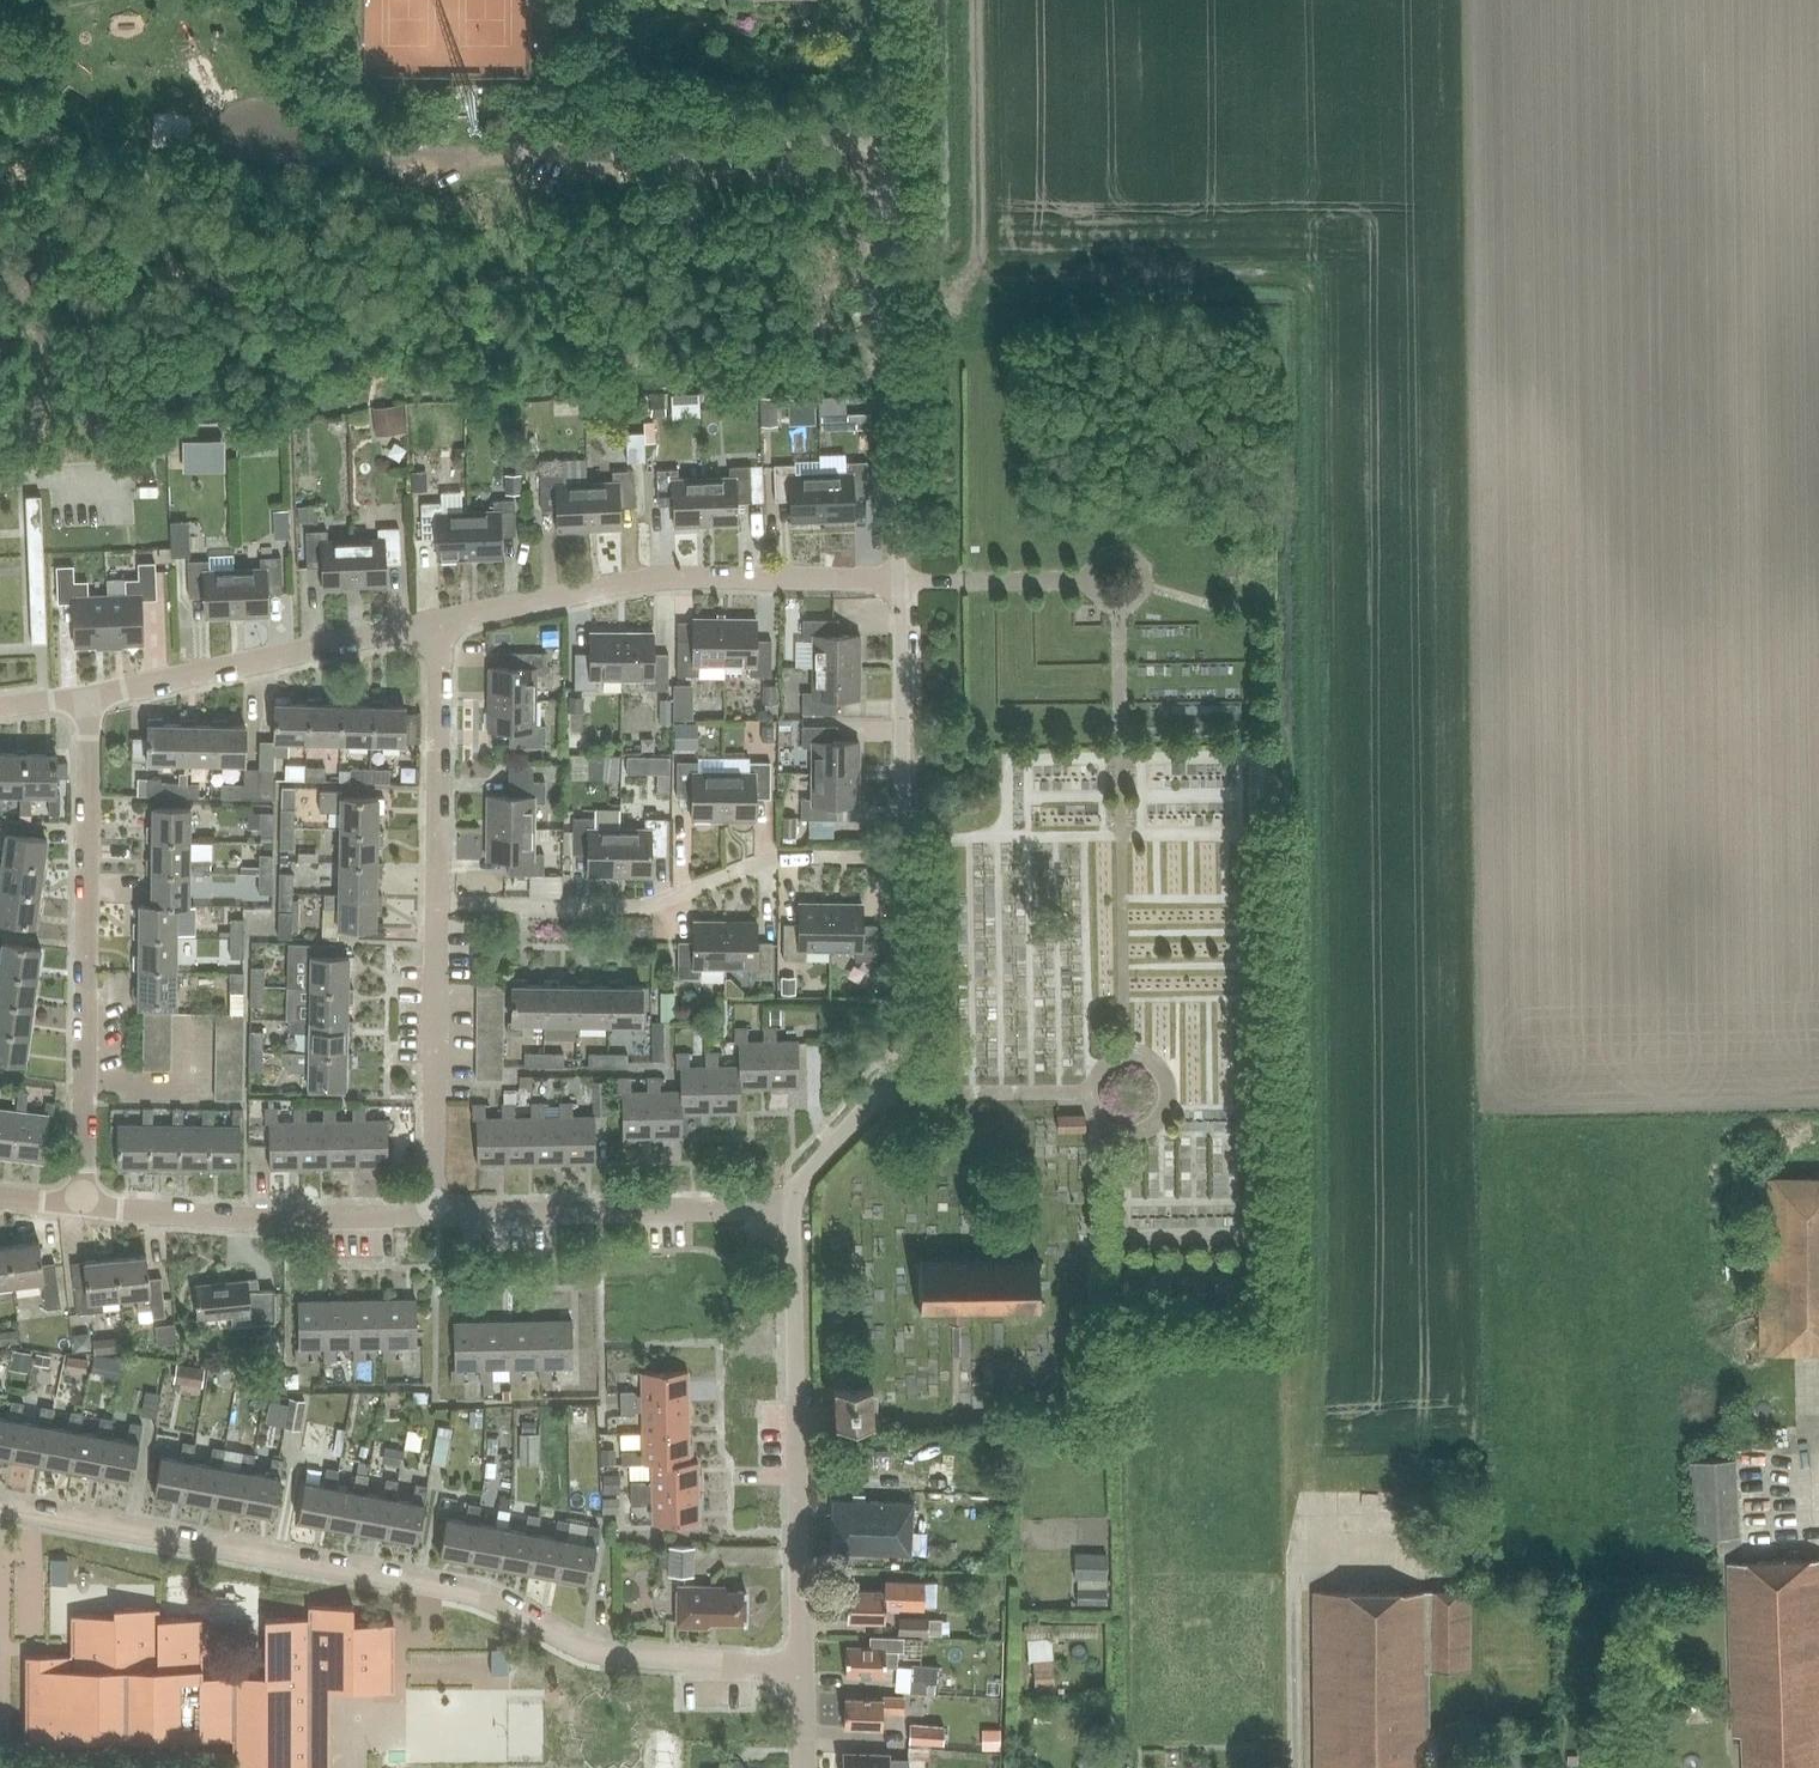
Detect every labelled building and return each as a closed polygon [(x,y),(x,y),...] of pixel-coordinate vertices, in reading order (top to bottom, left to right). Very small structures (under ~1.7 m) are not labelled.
[(700,393),(672,394),(672,418),(701,417),(700,393)] [(665,395),(649,396),(651,416),(666,415),(665,395)] [(845,396),(818,397),(819,424),(846,423),(846,429),(871,429),(870,413),(846,414),(845,396)] [(780,397),(763,398),(763,426),(780,426),(780,397)] [(815,425),(814,397),(788,398),(789,412),(802,411),(802,425),(815,425)] [(402,405),(372,409),(376,436),(406,433),(402,405)] [(169,425),(169,435),(182,435),(183,435),(183,425),(169,425)] [(646,461),(645,443),(645,433),(628,433),(628,462),(646,461)] [(182,435),(183,469),(198,469),(197,435),(183,435),(182,435)] [(515,453),(515,469),(524,469),(524,453),(515,453)] [(526,469),(537,468),(536,455),(525,455),(526,469)] [(706,479),(708,526),(740,525),(739,504),(753,503),(752,459),(734,460),(734,468),(731,468),(731,478),(706,479)] [(822,475),(824,522),(857,520),(856,499),(870,499),(869,463),(848,464),(849,474),(822,475)] [(824,522),(822,475),(797,475),(797,466),(776,466),(777,502),(792,502),(792,523),(824,522)] [(708,526),(706,479),(680,480),(680,469),(659,470),(660,507),(676,506),(677,527),(708,526)] [(589,483),(592,530),(624,529),(623,508),(638,508),(636,471),(614,472),(615,482),(589,483)] [(426,472),(411,472),(412,492),(427,492),(426,472)] [(504,475),(504,494),(521,494),(521,474),(504,475)] [(592,530),(589,483),(563,484),(563,475),(542,476),(544,512),(559,511),(560,532),(592,530)] [(42,497),(27,498),(28,516),(43,516),(42,497)] [(470,514),(472,559),(504,558),(503,537),(519,536),(517,501),(496,502),(497,512),(470,514)] [(470,514),(445,515),(444,504),(424,505),(425,540),(440,540),(441,561),(472,559),(470,514)] [(315,506),(297,507),(298,523),(315,522),(315,506)] [(291,535),(291,511),(276,511),(275,535),(291,535)] [(43,516),(28,516),(29,535),(44,534),(43,516)] [(191,557),(191,522),(172,522),(173,557),(191,557)] [(355,542),(357,588),(388,587),(388,565),(402,565),(401,530),(380,530),(380,541),(355,542)] [(357,588),(355,542),(329,543),(329,533),(308,533),(309,568),(324,567),(325,589),(357,588)] [(44,534),(29,535),(30,553),(44,552),(44,534)] [(170,548),(159,548),(160,562),(171,562),(170,548)] [(44,552),(30,553),(30,571),(45,571),(44,553),(44,552)] [(237,571),(239,617),(270,616),(270,596),(285,596),(284,560),(262,560),(262,570),(237,571)] [(239,617),(237,571),(212,572),(212,562),(190,563),(192,598),(206,598),(207,619),(239,617)] [(109,597),(111,647),(145,646),(143,601),(158,601),(156,564),(139,565),(140,581),(126,581),(127,596),(109,597)] [(111,647),(109,597),(89,597),(89,583),(75,584),(74,568),(58,569),(59,604),(75,604),(77,648),(111,647)] [(45,571),(30,571),(31,590),(46,589),(45,571)] [(46,589),(31,590),(32,608),(47,607),(46,589)] [(47,607),(32,608),(33,626),(47,626),(47,607)] [(727,665),(727,619),(695,619),(695,640),(679,640),(679,676),(700,676),(700,665),(727,665)] [(727,619),(727,665),(751,666),(751,676),(774,676),(774,640),(758,640),(759,619),(727,619)] [(814,665),(862,666),(862,634),(841,634),(841,619),(805,619),(805,640),(814,641),(814,665)] [(48,644),(47,626),(33,626),(34,645),(48,644)] [(558,646),(557,630),(546,631),(546,647),(558,646)] [(623,679),(624,633),(591,633),(591,654),(577,654),(577,689),(598,689),(598,679),(623,679)] [(624,633),(623,679),(649,679),(649,690),(669,690),(669,654),(655,654),(655,633),(624,633)] [(491,700),(536,701),(536,675),(548,675),(548,654),(512,654),(512,669),(491,669),(491,700)] [(862,698),(862,666),(814,665),(814,692),(805,692),(805,712),(840,712),(840,698),(862,698)] [(687,685),(674,685),(674,720),(687,720),(687,685)] [(762,685),(762,703),(764,703),(776,704),(776,685),(762,685)] [(569,696),(568,712),(583,712),(584,697),(569,696)] [(309,705),(291,705),(292,699),(277,699),(276,739),(262,739),(261,767),(276,767),(276,754),(289,754),(289,743),(309,743),(309,705)] [(342,706),(341,706),(324,705),(324,700),(309,699),(309,705),(309,743),(341,743),(342,706)] [(673,699),(663,699),(662,723),(673,723),(673,699)] [(374,706),(373,706),(356,706),(356,700),(341,700),(341,706),(342,706),(341,743),(373,744),(374,706)] [(374,706),(373,744),(406,744),(407,713),(407,707),(388,706),(388,701),(373,700),(373,706),(374,706)] [(536,726),(536,701),(491,700),(491,733),(511,733),(511,747),(547,747),(547,726),(536,726)] [(764,703),(764,713),(778,713),(778,704),(776,704),(764,703)] [(407,713),(406,744),(417,745),(418,713),(407,713)] [(150,719),(149,763),(181,764),(182,745),(182,726),(165,726),(165,720),(150,719)] [(214,727),(197,726),(197,721),(182,720),(182,726),(181,764),(213,765),(214,727)] [(214,727),(213,765),(247,765),(247,727),(229,727),(229,721),(214,721),(214,727)] [(779,721),(779,731),(790,731),(790,721),(779,721)] [(696,745),(697,724),(675,724),(675,745),(674,749),(696,749),(696,745)] [(774,741),(774,727),(762,726),(762,741),(774,741)] [(814,773),(861,773),(861,742),(840,742),(840,727),(804,726),(804,747),(814,747),(814,773)] [(29,754),(0,754),(0,795),(4,795),(22,795),(22,815),(33,815),(33,796),(28,795),(29,754)] [(28,795),(33,796),(51,796),(51,816),(62,816),(62,795),(58,795),(58,755),(29,754),(28,795)] [(603,756),(588,756),(588,780),(603,780),(603,756)] [(646,756),(645,773),(670,773),(671,757),(646,756)] [(726,819),(726,773),(700,774),(700,762),(678,762),(678,798),(693,798),(693,819),(726,819)] [(726,773),(726,819),(756,819),(756,798),(771,798),(771,762),(751,762),(751,773),(726,773)] [(308,766),(285,766),(285,780),(308,780),(308,766)] [(330,781),(330,767),(308,766),(308,780),(330,781)] [(352,783),(372,784),(372,769),(353,769),(352,783)] [(372,769),(372,784),(391,784),(392,770),(372,769)] [(223,800),(261,801),(261,772),(246,771),(246,787),(223,787),(223,800)] [(261,772),(261,801),(277,801),(277,772),(261,772)] [(861,804),(861,773),(814,773),(813,798),(804,798),(803,819),(839,819),(839,804),(861,804)] [(149,780),(148,798),(181,799),(181,785),(163,785),(163,781),(149,780)] [(489,829),(535,829),(536,803),(546,803),(546,782),(510,782),(510,797),(489,797),(489,829)] [(181,785),(181,799),(201,799),(202,785),(181,785)] [(380,832),(380,831),(380,814),(386,814),(386,799),(344,798),(344,792),(322,792),(321,813),(342,813),(342,831),(380,832)] [(281,830),(294,830),(295,797),(285,797),(285,812),(281,812),(281,830)] [(154,842),(192,842),(192,809),(155,809),(154,827),(149,827),(148,842),(154,842)] [(275,834),(275,814),(262,813),(262,834),(273,834),(275,834)] [(796,837),(796,817),(783,817),(782,837),(796,837)] [(621,876),(621,830),(596,829),(596,820),(575,820),(574,855),(589,855),(589,876),(621,876)] [(621,830),(621,876),(653,876),(653,855),(668,855),(668,820),(647,820),(647,830),(621,830)] [(7,828),(6,835),(28,837),(29,829),(7,828)] [(535,854),(535,829),(489,829),(489,860),(509,860),(509,876),(545,876),(545,855),(535,854)] [(281,830),(281,850),(294,850),(294,830),(281,830)] [(380,831),(380,832),(342,831),(341,863),(379,864),(379,863),(379,846),(385,846),(385,831),(380,831)] [(261,834),(261,842),(273,842),(273,834),(262,834),(261,834)] [(44,869),(47,839),(28,837),(6,835),(3,858),(0,858),(0,869),(2,869),(3,864),(44,869)] [(192,859),(192,842),(154,842),(154,859),(148,859),(148,874),(154,874),(192,874),(212,874),(212,859),(192,859)] [(262,875),(275,875),(276,855),(262,855),(262,875)] [(385,863),(379,863),(379,864),(341,863),(341,895),(379,896),(379,895),(379,878),(385,878),(385,863)] [(44,869),(3,864),(2,869),(0,887),(0,893),(40,898),(44,869)] [(191,907),(192,874),(154,874),(153,892),(148,891),(148,905),(148,906),(179,906),(179,907),(191,907)] [(281,894),(295,895),(295,875),(282,874),(281,894)] [(275,894),(275,875),(262,875),(261,894),(275,894)] [(40,898),(0,893),(0,923),(37,927),(40,898)] [(294,939),(295,895),(281,894),(281,938),(294,939)] [(379,896),(341,895),(326,895),(326,910),(341,910),(340,928),(378,929),(378,910),(384,910),(384,895),(379,895),(379,896)] [(832,949),(833,902),(801,902),(801,923),(786,923),(785,958),(806,959),(806,949),(832,949)] [(833,902),(832,949),(858,949),(858,959),(878,959),(879,924),(865,924),(865,903),(833,902)] [(148,906),(148,905),(141,905),(141,924),(135,924),(135,938),(141,938),(179,938),(179,907),(179,906),(148,906)] [(232,939),(246,939),(246,919),(232,919),(232,939)] [(727,967),(727,921),(696,920),(696,941),(681,941),(680,977),(701,978),(701,967),(727,967)] [(727,921),(727,967),(752,967),(752,978),(774,978),(774,942),(759,942),(759,921),(727,921)] [(178,971),(179,938),(141,938),(141,956),(135,956),(135,970),(141,970),(178,971)] [(246,959),(246,939),(232,939),(232,959),(246,959)] [(0,973),(39,978),(43,949),(4,944),(1,966),(0,966),(0,975),(0,973)] [(349,990),(349,989),(350,972),(356,972),(356,957),(312,956),(312,989),(349,990)] [(872,966),(872,983),(886,982),(886,966),(872,966)] [(253,968),(253,987),(266,987),(266,968),(253,968)] [(178,1003),(178,971),(141,970),(140,988),(135,988),(134,1003),(178,1003)] [(245,991),(246,971),(232,971),(231,991),(245,991)] [(35,1006),(39,978),(0,973),(0,975),(0,1002),(35,1006)] [(781,977),(781,994),(796,994),(796,977),(781,977)] [(547,986),(546,986),(529,986),(529,980),(514,980),(514,1024),(508,1024),(507,1037),(522,1037),(522,1024),(547,1024),(547,986)] [(579,1025),(579,987),(561,986),(561,981),(547,981),(546,986),(547,986),(547,1024),(579,1025)] [(611,987),(593,987),(593,981),(579,981),(579,987),(579,1025),(611,1025),(611,987)] [(611,987),(611,1025),(644,1025),(644,987),(625,987),(625,981),(611,981),(611,987)] [(479,999),(507,1000),(507,986),(479,986),(479,999)] [(759,986),(759,997),(773,997),(773,986),(759,986)] [(266,987),(253,987),(252,1008),(265,1008),(266,987)] [(355,989),(349,989),(349,990),(312,989),(311,1021),(349,1022),(349,1021),(349,1004),(355,1004),(355,989)] [(675,992),(660,993),(660,1022),(675,1021),(675,992)] [(479,1013),(506,1013),(507,1000),(479,999),(479,1013)] [(31,1035),(35,1006),(0,1002),(0,1031),(31,1035)] [(770,1011),(770,1028),(778,1028),(780,1028),(780,1011),(770,1011)] [(146,1027),(173,1028),(174,1013),(146,1013),(146,1027)] [(479,1026),(506,1026),(506,1013),(479,1013),(479,1026)] [(218,1029),(246,1030),(246,1015),(236,1014),(218,1015),(218,1029)] [(349,1022),(311,1021),(289,1020),(289,1033),(311,1033),(310,1053),(348,1054),(348,1036),(354,1036),(354,1021),(349,1021),(349,1022)] [(653,1062),(666,1062),(666,1022),(658,1022),(653,1022),(653,1062)] [(478,1040),(506,1040),(506,1026),(479,1026),(478,1040)] [(173,1042),(173,1028),(146,1027),(145,1042),(173,1042)] [(749,1028),(736,1029),(737,1042),(740,1042),(741,1065),(743,1065),(743,1087),(772,1087),(771,1040),(766,1040),(749,1041),(749,1028)] [(770,1028),(766,1028),(766,1040),(771,1040),(772,1087),(800,1086),(800,1040),(778,1040),(778,1028),(770,1028)] [(218,1043),(246,1044),(246,1030),(218,1029),(218,1043)] [(31,1035),(0,1031),(0,1060),(28,1064),(31,1035)] [(251,1051),(264,1051),(265,1031),(252,1031),(251,1051)] [(478,1053),(506,1053),(506,1040),(478,1040),(478,1053)] [(145,1056),(173,1056),(173,1042),(145,1042),(145,1056)] [(218,1057),(245,1058),(246,1044),(218,1043),(218,1057)] [(264,1071),(264,1051),(251,1051),(251,1070),(264,1071)] [(348,1054),(310,1053),(283,1052),(283,1065),(290,1065),(290,1073),(310,1073),(309,1086),(347,1087),(347,1068),(353,1068),(354,1054),(348,1054)] [(478,1066),(506,1067),(506,1053),(478,1053),(478,1066)] [(546,1067),(546,1054),(527,1053),(526,1067),(546,1067)] [(720,1053),(708,1053),(708,1066),(713,1066),(714,1113),(743,1112),(743,1087),(743,1065),(741,1065),(720,1065),(720,1053)] [(546,1054),(546,1067),(565,1068),(566,1054),(546,1054)] [(610,1068),(610,1054),(591,1054),(591,1068),(610,1068)] [(630,1054),(610,1054),(610,1068),(630,1068),(630,1054)] [(691,1054),(678,1054),(678,1068),(681,1068),(681,1091),(684,1091),(684,1113),(714,1113),(713,1066),(708,1066),(691,1066),(691,1054)] [(173,1071),(173,1056),(145,1056),(145,1070),(173,1071)] [(217,1071),(245,1072),(245,1058),(218,1057),(217,1071)] [(506,1080),(506,1067),(478,1066),(478,1080),(506,1080)] [(217,1086),(245,1086),(245,1072),(217,1071),(217,1086)] [(523,1078),(523,1092),(534,1092),(534,1078),(523,1078)] [(661,1079),(648,1079),(649,1091),(654,1091),(655,1137),(684,1137),(684,1113),(684,1091),(681,1091),(661,1091),(661,1079)] [(631,1080),(620,1080),(620,1093),(624,1093),(625,1138),(655,1137),(654,1091),(649,1091),(632,1092),(631,1080)] [(594,1115),(609,1114),(608,1081),(593,1082),(594,1115)] [(245,1100),(245,1086),(217,1086),(217,1100),(245,1100)] [(21,1112),(16,1159),(44,1162),(50,1116),(44,1115),(26,1113),(29,1093),(20,1092),(18,1112),(21,1112)] [(46,1102),(44,1115),(50,1116),(53,1116),(55,1103),(46,1102)] [(545,1104),(533,1105),(533,1118),(537,1118),(538,1164),(568,1164),(567,1118),(562,1118),(546,1118),(545,1104)] [(574,1104),(562,1104),(562,1118),(567,1118),(568,1164),(597,1163),(596,1117),(575,1117),(574,1104)] [(487,1105),(475,1106),(475,1120),(479,1120),(479,1165),(509,1165),(508,1118),(504,1118),(487,1119),(487,1105)] [(516,1105),(504,1105),(504,1118),(508,1118),(509,1165),(538,1164),(537,1118),(533,1118),(516,1118),(516,1105)] [(338,1108),(325,1108),(325,1121),(330,1121),(331,1169),(360,1168),(359,1120),(355,1120),(338,1121),(338,1108)] [(367,1108),(355,1108),(355,1120),(359,1120),(360,1168),(390,1168),(389,1120),(367,1120),(367,1108)] [(120,1127),(120,1167),(150,1168),(150,1127),(155,1127),(155,1109),(145,1109),(145,1127),(120,1127)] [(279,1109),(268,1109),(268,1124),(271,1124),(272,1169),(302,1169),(301,1122),(296,1122),(279,1122),(279,1109)] [(309,1109),(296,1109),(296,1122),(301,1122),(302,1169),(331,1169),(330,1121),(325,1121),(309,1121),(309,1109)] [(16,1159),(21,1112),(18,1112),(0,1110),(0,1157),(16,1159)] [(150,1127),(150,1168),(180,1168),(181,1127),(184,1127),(185,1110),(175,1110),(175,1128),(155,1127),(150,1127)] [(181,1127),(180,1168),(210,1169),(211,1128),(215,1128),(215,1110),(205,1110),(205,1128),(184,1127),(181,1127)] [(211,1128),(210,1169),(240,1169),(240,1130),(245,1130),(245,1111),(235,1111),(235,1128),(215,1128),(211,1128)] [(1086,1130),(1086,1114),(1060,1114),(1060,1131),(1086,1130)] [(1759,1354),(1818,1354),(1818,1176),(1759,1176),(1759,1354)] [(10,1246),(15,1285),(44,1281),(48,1309),(62,1307),(56,1263),(44,1265),(41,1242),(10,1246)] [(15,1285),(10,1246),(0,1247),(0,1287),(15,1285)] [(117,1259),(122,1299),(139,1297),(140,1311),(153,1310),(153,1319),(167,1317),(163,1278),(151,1279),(149,1256),(117,1259)] [(966,1311),(1047,1310),(1046,1258),(917,1259),(918,1311),(951,1310),(951,1322),(966,1322),(966,1311)] [(106,1300),(122,1299),(117,1259),(86,1262),(88,1285),(76,1286),(79,1314),(107,1311),(106,1300)] [(261,1324),(277,1324),(276,1291),(261,1291),(260,1279),(197,1286),(199,1319),(233,1316),(234,1327),(261,1324)] [(300,1347),(296,1347),(296,1362),(309,1362),(309,1347),(326,1347),(329,1347),(329,1300),(299,1301),(300,1347)] [(329,1347),(326,1347),(326,1361),(338,1361),(338,1347),(355,1346),(359,1346),(359,1300),(329,1300),(329,1347)] [(359,1346),(355,1346),(355,1361),(367,1361),(367,1346),(384,1346),(389,1346),(389,1300),(359,1300),(359,1346)] [(389,1346),(384,1346),(384,1360),(397,1360),(397,1346),(419,1346),(419,1300),(389,1300),(389,1346)] [(516,1368),(511,1368),(511,1381),(524,1381),(523,1368),(541,1367),(545,1367),(544,1321),(515,1322),(516,1368)] [(545,1367),(541,1367),(541,1381),(553,1380),(553,1367),(574,1367),(574,1321),(544,1321),(545,1367)] [(457,1369),(453,1370),(453,1382),(465,1382),(465,1369),(482,1369),(486,1369),(485,1322),(456,1323),(457,1369)] [(486,1369),(482,1369),(482,1382),(494,1381),(494,1368),(511,1368),(516,1368),(515,1322),(485,1322),(486,1369)] [(19,1343),(17,1330),(0,1332),(0,1345),(19,1343)] [(256,1340),(261,1358),(279,1352),(274,1334),(256,1340)] [(93,1340),(94,1355),(122,1353),(121,1338),(93,1340)] [(36,1351),(34,1363),(48,1365),(50,1354),(36,1351)] [(12,1352),(9,1369),(27,1372),(30,1355),(12,1352)] [(86,1373),(88,1360),(68,1357),(66,1370),(86,1373)] [(106,1360),(95,1358),(92,1373),(103,1375),(106,1360)] [(423,1372),(422,1360),(414,1361),(414,1373),(423,1372)] [(178,1365),(175,1385),(203,1389),(206,1369),(178,1365)] [(257,1393),(259,1370),(238,1368),(236,1391),(257,1393)] [(633,1391),(622,1391),(622,1404),(690,1402),(690,1371),(643,1372),(643,1396),(637,1396),(633,1391)] [(271,1373),(269,1386),(282,1388),(283,1375),(271,1373)] [(285,1373),(285,1389),(299,1388),(299,1373),(285,1373)] [(836,1417),(874,1415),(872,1377),(835,1379),(836,1417)] [(484,1393),(493,1393),(493,1382),(484,1382),(484,1393)] [(413,1393),(413,1402),(428,1403),(428,1393),(413,1392),(413,1393)] [(306,1402),(290,1399),(285,1428),(301,1431),(306,1402)] [(15,1458),(22,1421),(26,1403),(14,1401),(10,1419),(0,1417),(0,1455),(15,1458)] [(690,1402),(622,1404),(623,1416),(634,1416),(638,1410),(644,1410),(644,1433),(691,1432),(690,1402)] [(22,1421),(15,1458),(45,1464),(52,1426),(55,1409),(43,1406),(39,1424),(22,1421)] [(573,1410),(573,1424),(589,1423),(589,1410),(573,1410)] [(52,1426),(45,1464),(75,1470),(82,1431),(85,1414),(73,1412),(69,1429),(52,1426)] [(483,1412),(470,1412),(470,1426),(482,1427),(483,1412)] [(82,1431),(75,1470),(105,1475),(112,1437),(115,1419),(102,1417),(99,1435),(82,1431)] [(112,1437),(105,1475),(134,1481),(145,1425),(132,1422),(129,1440),(112,1437)] [(523,1422),(523,1433),(535,1433),(535,1422),(523,1422)] [(635,1451),(624,1451),(624,1464),(654,1464),(692,1463),(692,1461),(691,1432),(644,1433),(645,1456),(639,1456),(635,1451)] [(519,1434),(519,1450),(539,1450),(539,1434),(519,1434)] [(437,1435),(432,1463),(445,1465),(451,1437),(437,1435)] [(1758,1436),(1758,1447),(1773,1447),(1773,1436),(1758,1436)] [(874,1454),(893,1453),(893,1441),(873,1443),(874,1454)] [(163,1456),(156,1494),(186,1499),(193,1461),(196,1444),(185,1442),(182,1459),(163,1456)] [(386,1446),(383,1462),(401,1465),(404,1449),(386,1446)] [(193,1461),(186,1499),(216,1505),(223,1467),(226,1449),(215,1447),(211,1465),(193,1461)] [(615,1449),(600,1450),(601,1463),(616,1463),(615,1449)] [(223,1467),(216,1505),(246,1510),(253,1472),(256,1455),(245,1453),(241,1470),(223,1467)] [(253,1472),(246,1510),(276,1516),(286,1460),(274,1458),(271,1475),(253,1472)] [(1741,1535),(1737,1458),(1691,1460),(1695,1538),(1741,1535)] [(360,1461),(358,1473),(369,1475),(372,1463),(360,1461)] [(486,1461),(486,1476),(496,1476),(497,1462),(486,1461)] [(644,1482),(633,1482),(633,1494),(701,1492),(700,1461),(692,1461),(692,1463),(654,1464),(654,1487),(648,1487),(644,1482)] [(306,1482),(299,1520),(330,1525),(337,1487),(340,1470),(328,1468),(325,1485),(306,1482)] [(337,1487),(330,1525),(359,1531),(366,1492),(369,1475),(358,1473),(354,1490),(337,1487)] [(620,1474),(603,1475),(603,1492),(620,1492),(620,1474)] [(366,1492),(359,1531),(389,1536),(396,1498),(399,1481),(388,1479),(384,1496),(366,1492)] [(396,1498),(389,1536),(418,1542),(429,1486),(417,1484),(414,1501),(396,1498)] [(701,1492),(633,1494),(633,1506),(645,1506),(648,1500),(654,1500),(655,1524),(701,1523),(701,1492)] [(912,1554),(914,1502),(869,1501),(869,1495),(856,1495),(856,1500),(833,1499),(831,1551),(912,1554)] [(502,1566),(508,1529),(514,1500),(502,1498),(497,1527),(479,1524),(472,1560),(502,1566)] [(602,1498),(602,1514),(618,1513),(618,1498),(602,1498)] [(447,1518),(441,1554),(472,1560),(479,1524),(482,1506),(470,1504),(467,1521),(447,1518)] [(508,1529),(502,1566),(532,1571),(538,1534),(542,1517),(529,1515),(526,1532),(508,1529)] [(538,1534),(532,1571),(561,1577),(568,1539),(571,1522),(559,1520),(556,1537),(538,1534)] [(568,1539),(561,1577),(590,1582),(601,1527),(588,1525),(585,1543),(568,1539)] [(671,1555),(662,1555),(662,1570),(670,1570),(670,1579),(697,1579),(697,1550),(671,1550),(671,1555)] [(1106,1553),(1074,1552),(1074,1579),(1106,1580),(1106,1553)] [(50,1584),(50,1585),(67,1585),(68,1559),(50,1559),(50,1560),(52,1560),(51,1584),(50,1584)] [(1730,1564),(1736,1738),(1744,1738),(1745,1767),(1818,1767),(1818,1560),(1730,1564)] [(849,1589),(848,1621),(886,1622),(886,1607),(924,1608),(925,1582),(886,1581),(885,1590),(849,1589)] [(748,1623),(748,1591),(727,1591),(727,1584),(680,1584),(679,1626),(708,1627),(713,1623),(748,1623)] [(1104,1603),(1104,1588),(1077,1588),(1077,1603),(1104,1603)] [(1471,1672),(1471,1591),(1316,1591),(1316,1767),(1426,1767),(1425,1753),(1429,1753),(1429,1672),(1471,1672)] [(26,1739),(240,1739),(240,1754),(265,1754),(265,1767),(330,1767),(330,1691),(373,1691),(373,1670),(394,1670),(394,1624),(353,1624),(353,1606),(308,1607),(308,1618),(308,1619),(265,1619),(265,1676),(250,1676),(250,1681),(218,1681),(218,1676),(203,1676),(203,1619),(160,1619),(160,1618),(159,1618),(159,1609),(114,1608),(114,1616),(71,1616),(71,1655),(26,1655),(26,1739)] [(941,1619),(929,1619),(899,1617),(898,1632),(947,1634),(947,1620),(941,1620),(941,1619)] [(847,1646),(846,1675),(885,1676),(885,1666),(897,1666),(898,1650),(903,1650),(904,1637),(871,1636),(871,1647),(847,1646)] [(1051,1639),(1028,1640),(1029,1660),(1052,1660),(1051,1639)] [(492,1648),(492,1674),(509,1674),(509,1673),(508,1673),(508,1650),(509,1650),(509,1648),(492,1648)] [(1035,1695),(1055,1694),(1053,1660),(1034,1661),(1035,1695)] [(940,1693),(942,1666),(914,1665),(912,1691),(940,1693)] [(1682,1687),(1682,1702),(1697,1702),(1697,1687),(1682,1687)] [(904,1711),(905,1697),(884,1696),(883,1700),(846,1698),(845,1726),(883,1727),(883,1710),(904,1711)] [(945,1745),(945,1727),(912,1725),(911,1743),(945,1745)] [(982,1729),(982,1750),(1000,1750),(1000,1729),(982,1729)] [(931,1748),(909,1747),(909,1759),(930,1760),(931,1748)] [(909,1759),(891,1759),(891,1754),(864,1753),(864,1755),(844,1755),(844,1760),(839,1762),(839,1767),(909,1767),(909,1759)] [(748,1767),(737,1759),(727,1767),(748,1767)]
